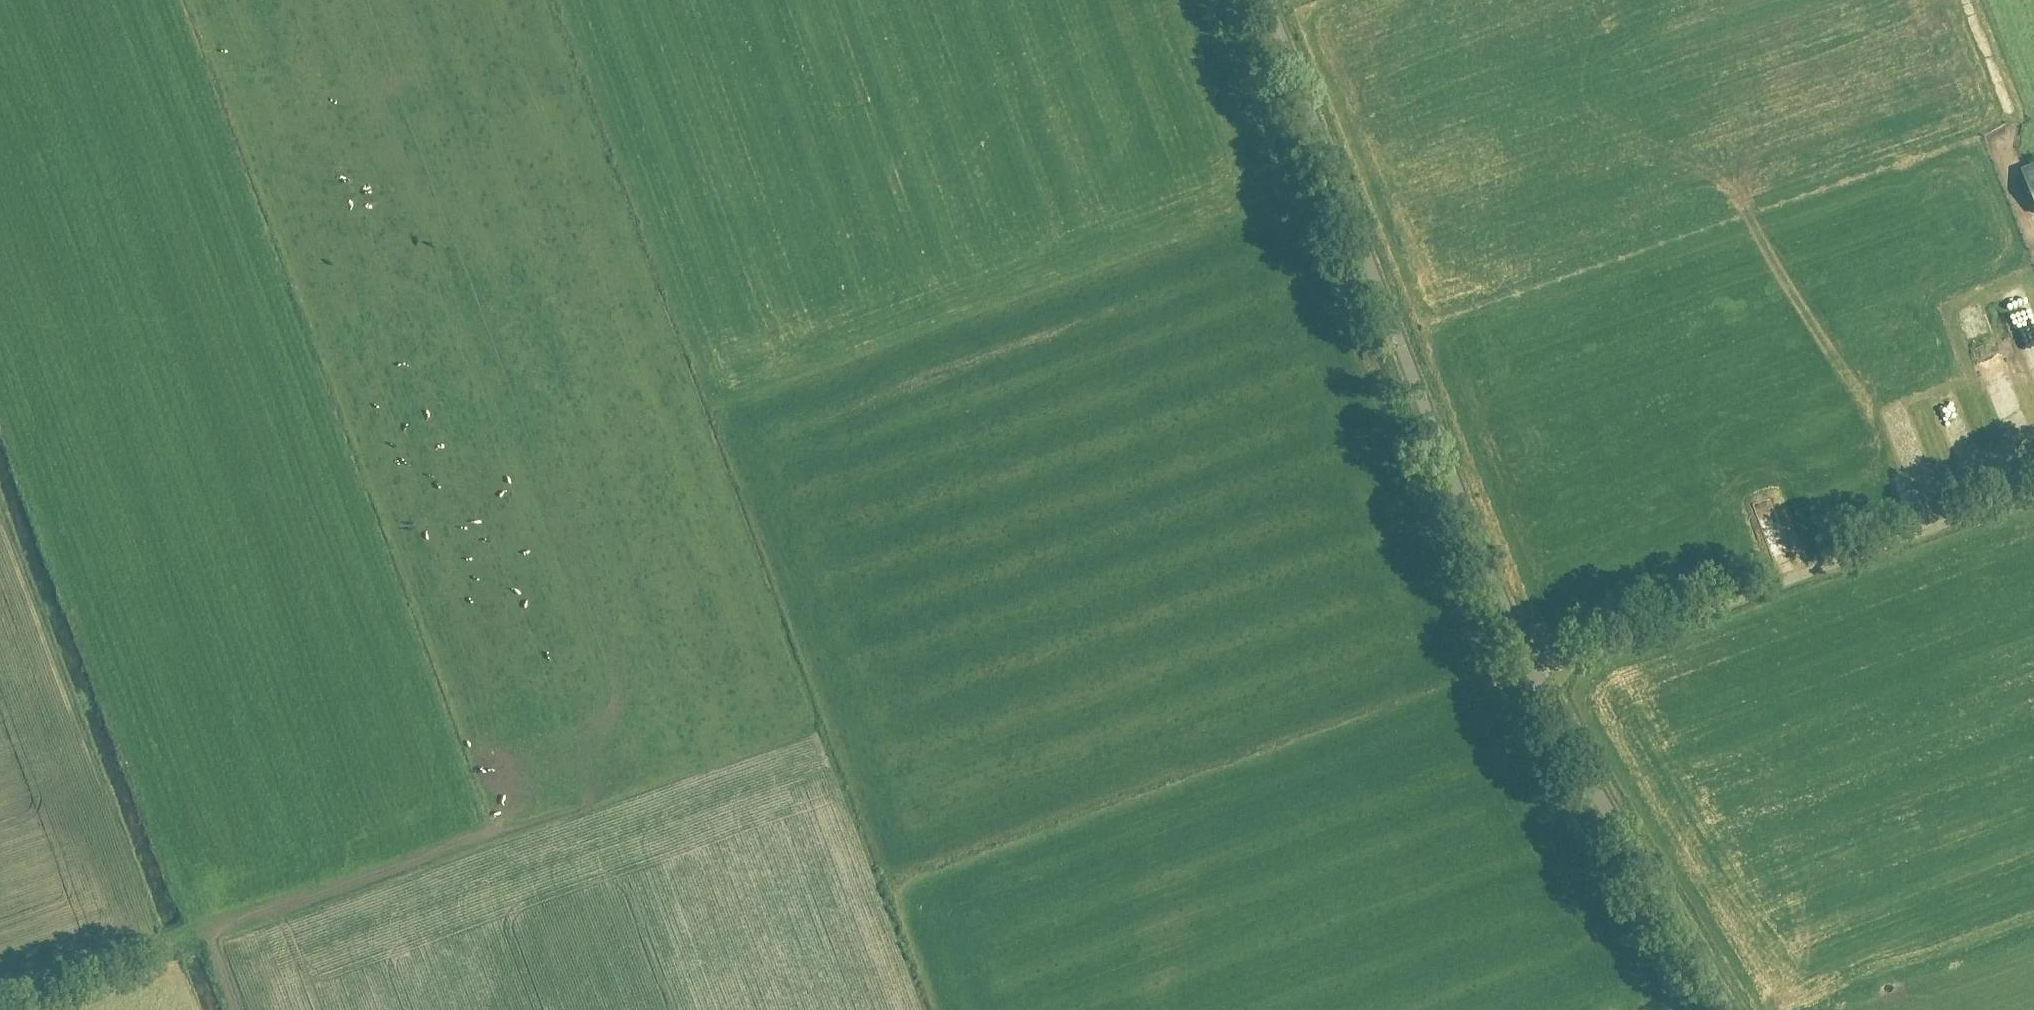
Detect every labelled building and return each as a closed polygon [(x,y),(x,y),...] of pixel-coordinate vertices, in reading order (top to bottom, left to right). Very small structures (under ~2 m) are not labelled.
[(1986,324),(1971,331),(1989,370),(2004,363),(1986,324)]
